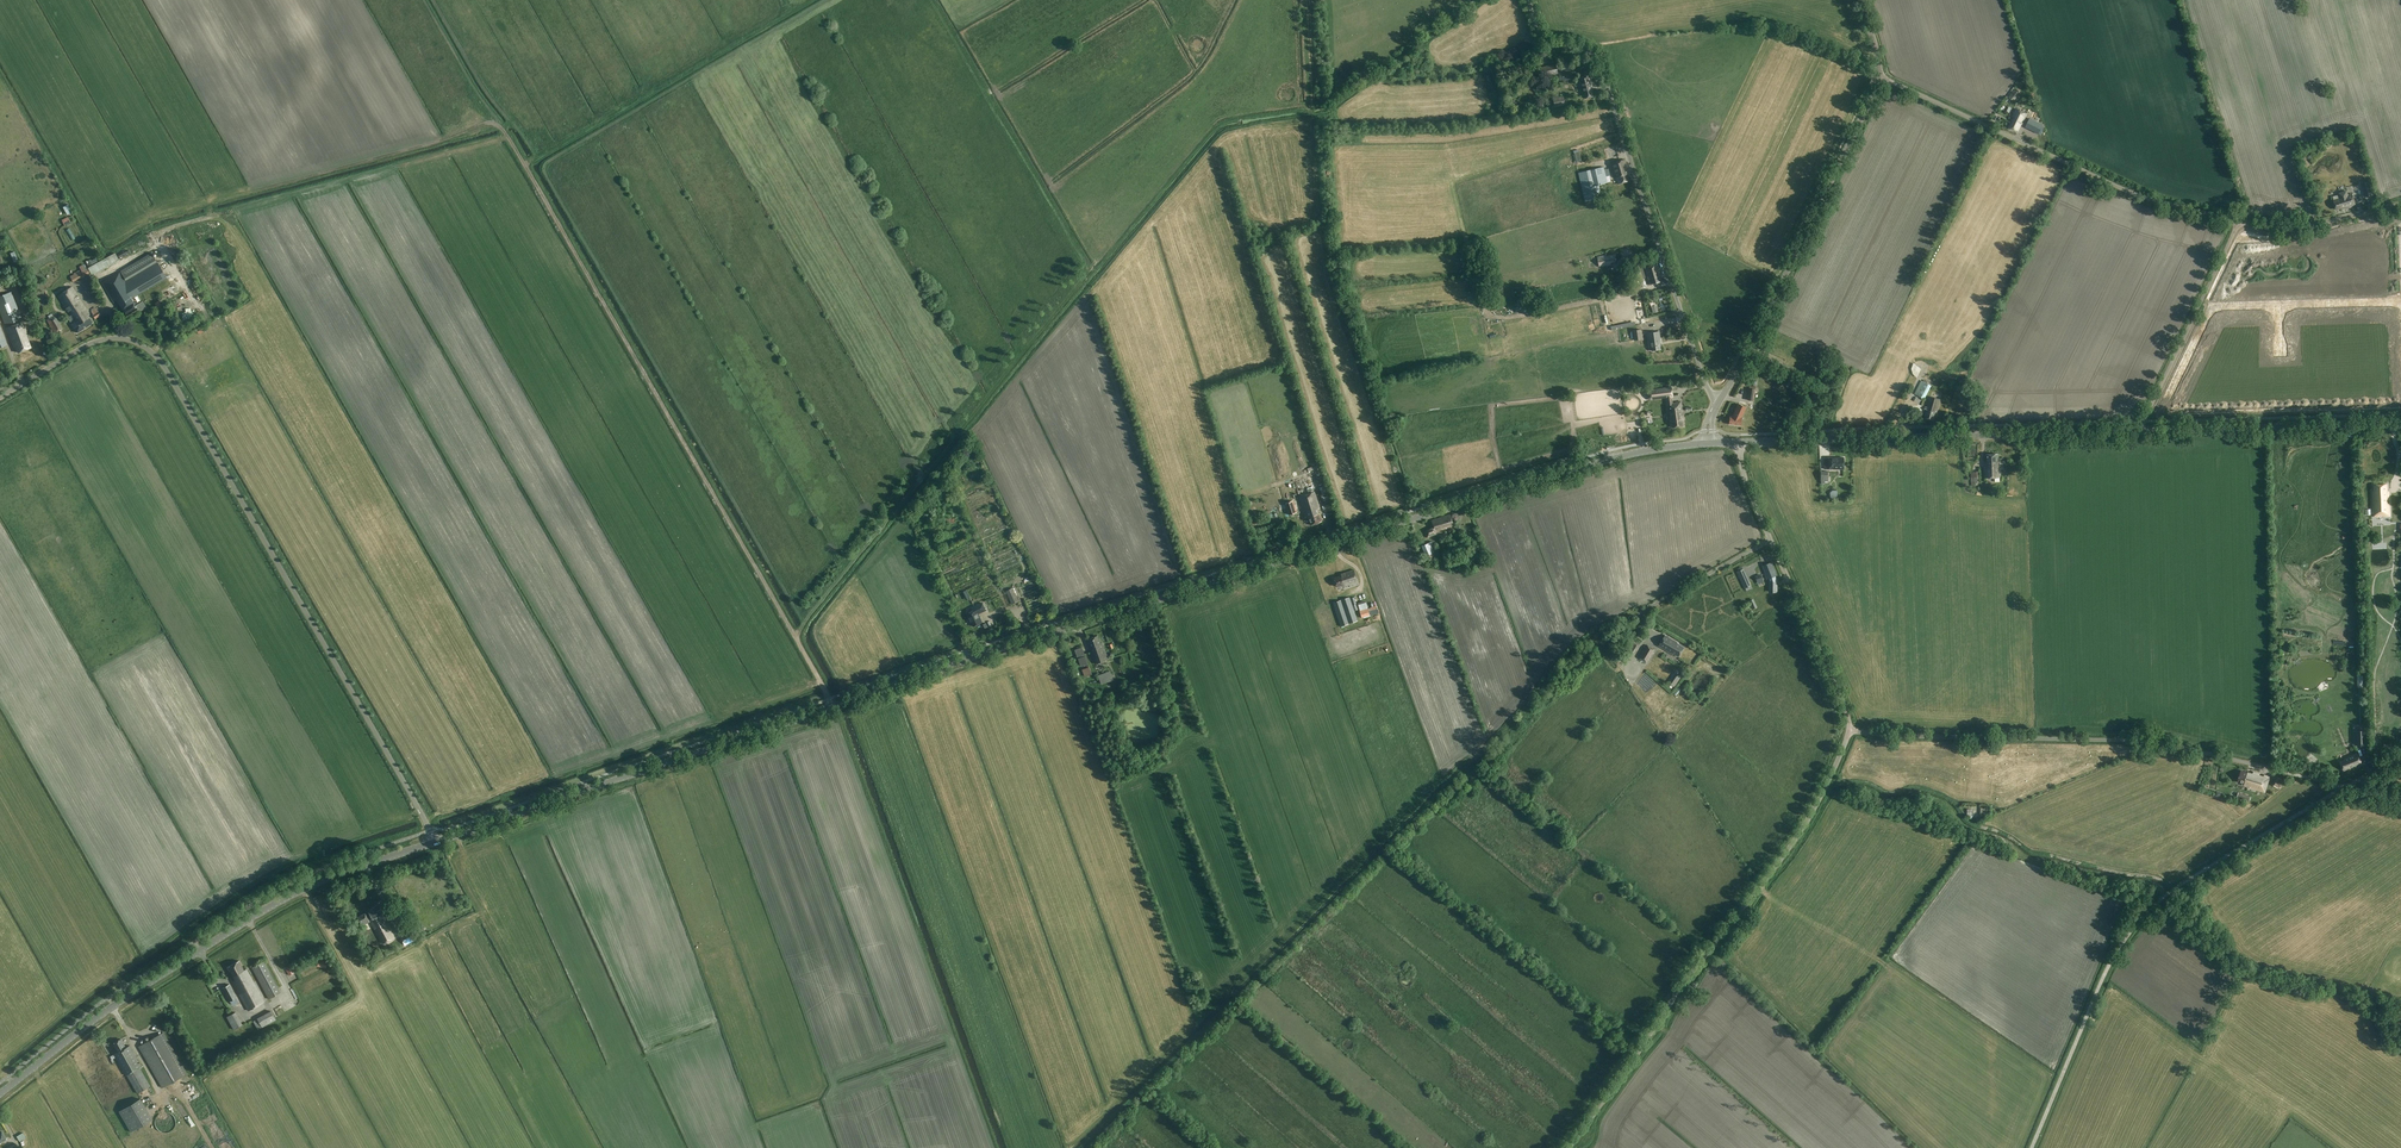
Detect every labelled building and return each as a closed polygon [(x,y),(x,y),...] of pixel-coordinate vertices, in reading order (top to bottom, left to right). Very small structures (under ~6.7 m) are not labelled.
[(1557,71),(1562,70),(1561,63),(1539,68),(1541,77),(1558,74),(1557,71)] [(1561,81),(1572,79),(1570,70),(1560,72),(1561,81)] [(1584,95),(1585,98),(1593,96),(1591,85),(1592,85),(1590,75),(1578,78),(1582,96),(1584,95)] [(2012,100),(2017,94),(2014,91),(2009,97),(2012,100)] [(1555,107),(1565,105),(1563,96),(1553,98),(1555,107)] [(2015,117),(2013,120),(2010,119),(2009,121),(2012,123),(2010,127),(2018,131),(2021,124),(2021,125),(2027,114),(2016,109),(2013,116),(2015,117)] [(2038,134),(2043,125),(2030,118),(2026,126),(2025,127),(2034,131),(2038,134)] [(1627,174),(1629,174),(1625,159),(1611,163),(1615,178),(1616,178),(1618,184),(1629,181),(1627,174)] [(1601,198),(1598,185),(1607,183),(1604,167),(1578,172),(1585,202),(1601,198)] [(2369,181),(2362,183),(2366,197),(2373,195),(2373,194),(2375,193),(2372,180),(2369,181)] [(2340,199),(2333,201),(2336,209),(2346,207),(2347,208),(2356,206),(2352,193),(2348,195),(2347,191),(2339,193),(2340,199)] [(65,204),(68,213),(73,211),(70,203),(65,204)] [(71,227),(68,229),(74,240),(77,238),(71,227)] [(92,270),(120,259),(117,253),(92,262),(89,263),(92,270)] [(138,309),(139,310),(141,311),(146,308),(145,305),(143,301),(136,306),(131,298),(134,296),(137,301),(169,282),(152,253),(120,272),(102,282),(114,302),(117,300),(126,316),(138,309)] [(1610,263),(1616,261),(1615,255),(1605,257),(1605,255),(1597,257),(1599,266),(1611,264),(1610,263)] [(1630,265),(1627,266),(1631,282),(1642,279),(1637,261),(1630,263),(1630,265)] [(1650,285),(1660,282),(1658,273),(1660,272),(1657,264),(1645,268),(1650,285)] [(89,267),(72,274),(74,280),(91,273),(89,267)] [(95,273),(98,277),(106,271),(103,268),(95,273)] [(172,287),(177,294),(182,290),(177,283),(172,287)] [(77,333),(93,323),(88,315),(90,315),(72,286),(58,295),(71,315),(75,321),(71,323),(77,333)] [(1525,296),(1543,294),(1542,287),(1531,289),(1531,287),(1524,287),(1525,296)] [(31,347),(26,336),(28,335),(11,292),(0,296),(0,312),(5,325),(6,325),(7,327),(6,328),(14,347),(15,347),(18,353),(31,347)] [(91,311),(93,314),(92,314),(95,319),(101,315),(98,311),(96,308),(91,311)] [(55,333),(63,328),(54,315),(46,320),(55,333)] [(1642,339),(1641,329),(1633,330),(1634,340),(1642,339)] [(1659,339),(1660,339),(1659,331),(1647,333),(1648,341),(1649,341),(1650,346),(1651,346),(1652,351),(1661,349),(1659,339)] [(1775,365),(1785,370),(1789,372),(1791,368),(1786,366),(1777,362),(1775,365)] [(1910,369),(1918,375),(1924,368),(1916,362),(1910,369)] [(1919,394),(1926,398),(1932,384),(1925,381),(1919,394)] [(1673,403),(1672,395),(1673,395),(1672,387),(1649,390),(1650,398),(1666,396),(1667,403),(1670,422),(1671,421),(1672,427),(1683,426),(1682,420),(1683,420),(1681,401),(1673,403)] [(1749,388),(1747,400),(1754,401),(1756,389),(1749,388)] [(1931,396),(1927,407),(1925,406),(1925,409),(1927,409),(1924,417),(1933,420),(1936,411),(1937,412),(1941,399),(1931,396)] [(1733,416),(1730,416),(1729,424),(1740,425),(1741,418),(1746,407),(1738,404),(1734,413),(1735,413),(1733,416)] [(2000,464),(2005,464),(2005,461),(1998,461),(1998,454),(1986,454),(1987,473),(1985,473),(1985,478),(2001,477),(2000,464)] [(1844,469),(1844,458),(1824,457),(1824,469),(1844,469)] [(1979,483),(1978,472),(1971,472),(1972,487),(1975,487),(1975,486),(1978,485),(1979,483)] [(2374,516),(2389,516),(2389,504),(2387,503),(2387,500),(2389,500),(2389,491),(2387,492),(2387,484),(2374,485),(2374,491),(2373,491),(2373,508),(2374,508),(2374,516)] [(1830,494),(1834,497),(1838,491),(1834,488),(1830,494)] [(1314,492),(1299,497),(1306,518),(1308,517),(1310,525),(1322,521),(1318,509),(1320,508),(1314,492)] [(1294,502),(1286,505),(1289,515),(1297,512),(1294,502)] [(1447,528),(1454,526),(1450,514),(1432,520),(1434,527),(1424,531),(1426,539),(1436,536),(1435,533),(1447,529),(1447,528)] [(1438,556),(1432,541),(1421,545),(1427,561),(1438,556)] [(1445,555),(1450,553),(1448,548),(1447,541),(1441,542),(1443,549),(1445,555)] [(1474,548),(1471,542),(1464,545),(1467,551),(1474,548)] [(1769,592),(1777,592),(1777,584),(1776,584),(1776,582),(1777,582),(1777,581),(1775,576),(1777,575),(1771,562),(1763,565),(1766,573),(1765,574),(1767,579),(1769,578),(1769,581),(1769,592)] [(1344,586),(1358,582),(1354,570),(1340,574),(1341,576),(1334,578),(1337,587),(1344,584),(1344,586)] [(1740,578),(1744,588),(1750,586),(1746,576),(1740,578)] [(1006,591),(1012,604),(1019,601),(1013,588),(1006,591)] [(1038,597),(1039,599),(1030,603),(1033,610),(1047,603),(1043,595),(1038,597)] [(1358,621),(1354,610),(1359,609),(1360,612),(1362,618),(1364,617),(1378,613),(1376,606),(1368,608),(1365,601),(1357,604),(1354,597),(1350,598),(1353,605),(1352,605),(1349,597),(1332,603),(1340,627),(1358,621)] [(978,614),(986,610),(982,603),(972,608),(973,611),(967,613),(973,626),(982,622),(978,614)] [(1677,643),(1678,643),(1665,635),(1659,646),(1678,657),(1684,647),(1677,643)] [(1095,663),(1108,658),(1102,643),(1100,644),(1098,636),(1088,639),(1092,651),(1091,652),(1095,663)] [(1633,655),(1640,644),(1631,639),(1628,644),(1631,646),(1627,651),(1633,655)] [(1075,646),(1078,655),(1086,652),(1083,644),(1075,646)] [(1647,663),(1655,649),(1646,644),(1639,658),(1647,663)] [(1629,653),(1625,659),(1630,662),(1633,656),(1629,653)] [(1085,656),(1079,659),(1081,666),(1088,664),(1085,656)] [(1119,663),(1113,665),(1118,676),(1124,673),(1119,663)] [(1089,664),(1082,667),(1086,675),(1093,673),(1089,664)] [(1110,671),(1099,675),(1101,681),(1112,677),(1110,671)] [(1668,685),(1673,689),(1683,675),(1678,671),(1668,685)] [(1647,675),(1638,683),(1648,693),(1656,685),(1647,675)] [(2323,694),(2331,688),(2327,684),(2320,690),(2323,694)] [(2367,745),(2366,730),(2354,730),(2354,745),(2367,745)] [(2351,768),(2362,764),(2357,753),(2345,758),(2345,760),(2340,762),(2343,770),(2351,767),(2351,768)] [(2314,756),(2310,760),(2315,765),(2319,761),(2314,756)] [(2265,792),(2270,777),(2264,775),(2264,777),(2259,775),(2260,774),(2253,772),(2253,773),(2248,772),(2241,770),(2238,782),(2242,783),(2242,785),(2265,792)] [(2272,784),(2277,788),(2278,788),(2284,780),(2277,777),(2272,784)] [(2237,797),(2240,797),(2239,799),(2246,801),(2246,799),(2250,800),(2250,796),(2238,792),(2237,797)] [(387,946),(394,942),(391,937),(394,936),(386,922),(385,923),(383,920),(385,919),(378,905),(367,911),(371,919),(370,920),(382,943),(384,942),(387,946)] [(361,926),(370,922),(365,913),(357,917),(361,926)] [(248,1011),(264,1002),(246,969),(244,970),(239,961),(228,967),(235,980),(233,981),(248,1011)] [(269,999),(281,993),(264,961),(252,967),(269,999)] [(292,964),(284,968),(289,976),(296,972),(292,964)] [(234,1005),(239,1002),(230,984),(223,988),(230,1001),(234,1005)] [(283,1005),(277,1008),(280,1014),(286,1010),(283,1005)] [(234,1029),(242,1025),(235,1012),(227,1017),(234,1029)] [(258,1029),(261,1027),(257,1019),(253,1021),(258,1029)] [(162,1088),(187,1074),(163,1032),(139,1046),(162,1088)] [(138,1093),(148,1088),(149,1089),(151,1088),(140,1068),(142,1066),(140,1063),(138,1063),(136,1060),(137,1059),(130,1045),(126,1048),(121,1039),(117,1041),(116,1041),(115,1042),(115,1043),(113,1043),(118,1052),(114,1054),(126,1075),(127,1075),(138,1093)] [(192,1098),(201,1095),(200,1091),(198,1092),(196,1085),(191,1086),(190,1083),(187,1084),(192,1098)] [(140,1099),(119,1111),(131,1132),(152,1119),(140,1099)] [(20,1141),(26,1137),(23,1132),(17,1136),(20,1141)]
